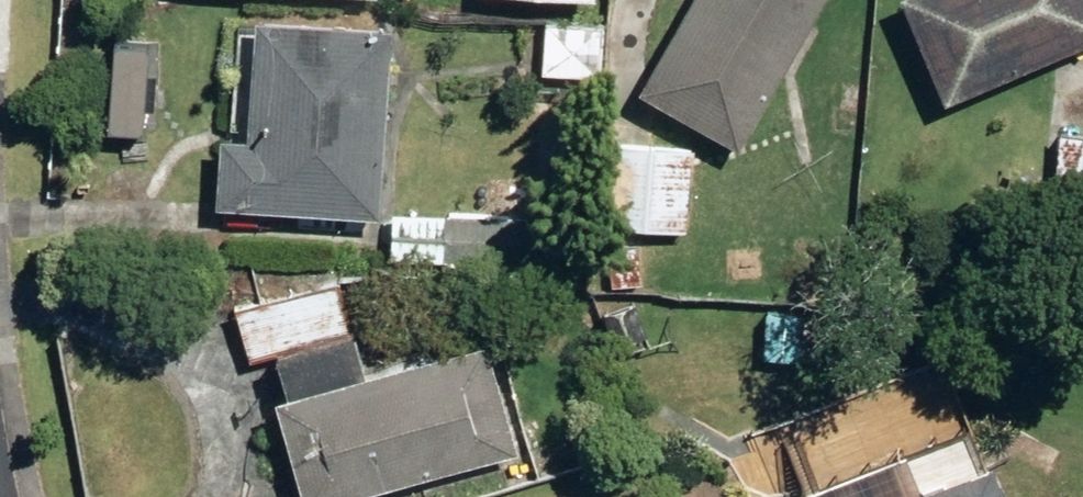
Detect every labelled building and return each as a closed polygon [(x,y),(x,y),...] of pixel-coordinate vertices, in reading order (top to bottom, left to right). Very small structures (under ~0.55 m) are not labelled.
[(736,153),(823,0),(693,0),(637,98),(736,153)] [(936,103),(1082,43),(1082,0),(893,0),(936,103)] [(248,23),(241,143),(213,141),(210,208),(373,217),(384,30),(248,23)] [(540,25),(537,77),(593,79),(596,28),(540,25)] [(1082,218),(1082,135),(1053,133),(1046,216),(1082,218)] [(685,235),(689,153),(613,148),(608,232),(620,233),(685,235)] [(388,214),(385,259),(440,264),(531,268),(534,223),(388,214)] [(606,250),(609,289),(638,286),(634,247),(606,250)] [(620,312),(630,345),(662,336),(652,303),(620,312)] [(266,360),(277,402),(266,405),(292,496),(370,496),(508,458),(476,347),(358,381),(346,337),(266,360)] [(984,461),(895,496),(999,496),(984,461)] [(783,495),(784,496),(827,496),(820,480),(783,495)]
